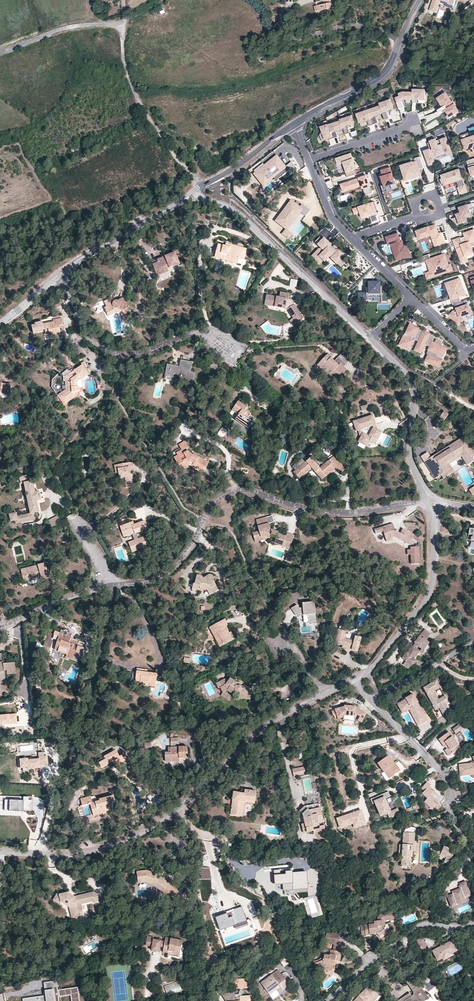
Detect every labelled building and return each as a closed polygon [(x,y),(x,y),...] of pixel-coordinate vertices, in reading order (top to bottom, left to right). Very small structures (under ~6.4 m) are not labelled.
[(335,10),(342,8),(341,0),(321,0),(322,1),(323,1),(324,5),(316,6),(317,12),(328,10),(328,9),(335,7),(335,10)] [(429,11),(436,13),(441,0),(448,3),(448,4),(453,6),(455,0),(433,0),(429,11)] [(425,91),(413,91),(413,94),(412,101),(412,103),(417,103),(417,101),(425,101),(425,91)] [(412,101),(413,94),(403,93),(399,95),(400,97),(395,99),(399,110),(404,108),(402,101),(405,100),(412,101)] [(438,101),(443,109),(453,103),(447,95),(438,101)] [(384,115),(387,122),(391,121),(388,113),(395,111),(391,101),(385,103),(385,104),(381,106),(381,107),(384,115)] [(445,113),(449,119),(460,112),(454,102),(453,103),(443,109),(439,112),(441,115),(445,113)] [(376,110),(370,112),(375,126),(379,125),(377,118),(384,115),(381,107),(376,109),(376,110)] [(370,128),(375,126),(370,112),(365,114),(365,113),(358,115),(361,125),(368,122),(370,128)] [(342,122),(342,123),(345,130),(347,136),(351,135),(349,128),(356,125),(353,117),(348,119),(348,120),(342,122)] [(334,125),(330,127),(335,140),(339,139),(337,133),(345,130),(342,123),(335,126),(334,125)] [(335,140),(330,127),(323,129),(324,132),(322,137),(323,142),(330,140),(330,141),(330,142),(335,140)] [(461,140),(466,153),(473,150),(473,136),(461,140)] [(430,150),(424,152),(428,162),(434,160),(432,156),(435,155),(435,157),(441,155),(441,154),(445,153),(446,154),(452,152),(447,138),(441,140),(442,144),(438,146),(437,141),(428,144),(430,150)] [(339,165),(342,164),(343,167),(345,167),(347,172),(345,173),(347,177),(356,174),(355,170),(356,169),(351,154),(336,159),(339,165)] [(286,168),(282,164),(277,157),(253,176),(263,188),(287,169),(286,168)] [(424,169),(421,158),(416,160),(417,163),(413,165),(412,163),(400,167),(405,183),(418,178),(418,176),(421,175),(420,170),(424,169)] [(292,163),(287,167),(286,168),(287,169),(291,174),(297,170),(292,163)] [(390,168),(381,171),(384,179),(382,179),(384,184),(381,185),(383,191),(386,190),(385,187),(390,185),(392,189),(397,188),(390,168)] [(467,192),(459,170),(442,176),(443,179),(441,180),(442,184),(444,184),(445,186),(457,182),(458,183),(459,188),(458,188),(461,195),(467,192)] [(341,185),(342,188),(347,187),(348,191),(362,186),(365,195),(372,193),(367,176),(341,185)] [(294,205),(291,202),(276,222),(286,229),(282,234),(288,239),(299,224),(300,224),(310,211),(297,201),(294,205)] [(370,216),(372,223),(378,221),(377,216),(378,216),(376,211),(375,208),(375,203),(354,210),(355,214),(361,213),(363,219),(370,216)] [(473,206),(472,204),(459,208),(460,211),(461,210),(462,213),(456,215),(460,224),(467,222),(466,218),(471,216),(469,208),(473,206)] [(449,242),(445,232),(438,234),(436,229),(435,230),(434,226),(417,232),(419,239),(431,235),(435,247),(449,242)] [(453,240),(462,266),(473,261),(473,249),(473,248),(473,247),(473,230),(464,234),(465,236),(453,240)] [(409,253),(415,251),(411,242),(406,244),(406,245),(404,245),(402,241),(401,242),(399,238),(398,234),(386,238),(388,243),(397,240),(397,243),(395,243),(398,254),(394,255),(396,260),(410,256),(409,253)] [(319,236),(314,241),(320,247),(312,256),(319,263),(328,255),(334,261),(337,258),(344,265),(346,267),(347,265),(341,259),(344,256),(336,249),(338,248),(334,244),(332,247),(324,238),(322,240),(319,236)] [(229,247),(225,246),(218,244),(215,257),(227,260),(227,259),(232,260),(233,257),(239,258),(243,259),(246,249),(230,244),(229,247)] [(163,260),(153,264),(155,271),(161,268),(162,271),(167,269),(179,264),(175,252),(162,257),(163,260)] [(429,254),(417,259),(419,264),(425,262),(427,261),(428,264),(429,264),(431,272),(430,272),(432,277),(452,270),(450,265),(448,265),(445,254),(430,259),(429,254)] [(337,258),(334,261),(340,268),(344,265),(337,258)] [(296,287),(298,281),(291,279),(289,286),(296,287)] [(459,279),(446,283),(449,296),(450,295),(453,305),(454,304),(460,302),(458,297),(465,295),(459,279)] [(380,281),(368,281),(368,287),(366,287),(366,291),(358,291),(358,299),(367,299),(367,294),(381,294),(382,294),(382,300),(387,300),(387,303),(392,303),(392,298),(388,298),(388,290),(383,290),(383,286),(380,286),(380,281)] [(280,297),(272,296),(270,306),(288,309),(294,318),(298,316),(300,320),(304,317),(295,304),(294,305),(291,302),(292,300),(289,299),(290,294),(281,292),(280,297)] [(104,308),(107,314),(113,310),(115,309),(117,309),(118,308),(119,308),(120,307),(123,311),(126,321),(130,321),(128,308),(125,302),(121,303),(119,302),(118,301),(116,301),(115,301),(111,297),(107,300),(104,301),(106,307),(104,308)] [(460,302),(454,304),(456,309),(457,309),(457,310),(455,312),(453,311),(449,315),(457,322),(461,318),(459,317),(467,314),(472,313),(469,304),(466,305),(465,301),(460,302)] [(113,310),(107,314),(108,316),(115,313),(120,313),(122,322),(126,321),(123,311),(120,307),(119,308),(118,308),(117,309),(115,309),(113,310)] [(294,325),(300,320),(298,316),(294,318),(291,321),(294,325)] [(59,327),(60,327),(64,326),(63,319),(54,321),(54,323),(44,325),(45,330),(46,330),(50,329),(50,334),(51,337),(58,335),(57,333),(61,332),(61,328),(59,328),(59,327)] [(45,330),(44,325),(43,322),(36,324),(36,326),(33,326),(34,335),(45,333),(44,330),(45,330)] [(418,329),(419,329),(410,324),(405,334),(405,333),(399,345),(409,350),(413,340),(418,342),(425,345),(429,347),(426,354),(428,355),(425,362),(439,368),(443,359),(441,358),(441,356),(442,357),(446,349),(441,347),(443,343),(436,339),(434,344),(432,342),(434,337),(430,335),(429,338),(421,334),(422,331),(418,329)] [(425,345),(418,342),(414,351),(421,354),(425,345)] [(342,353),(339,356),(347,363),(350,360),(342,353)] [(331,358),(327,354),(320,362),(323,365),(322,367),(325,369),(324,370),(326,372),(327,372),(336,380),(339,376),(341,378),(346,374),(344,372),(347,369),(344,366),(340,363),(337,366),(333,362),(334,361),(331,358)] [(339,356),(334,361),(333,362),(337,366),(340,363),(344,366),(347,363),(339,356)] [(179,366),(167,364),(165,372),(169,373),(168,377),(180,380),(180,377),(185,378),(185,380),(190,381),(192,372),(188,371),(190,363),(180,361),(179,366)] [(83,362),(73,368),(74,370),(82,364),(88,374),(90,373),(83,362)] [(323,365),(320,362),(317,365),(335,381),(336,380),(327,372),(326,372),(324,370),(325,369),(322,367),(323,365)] [(70,373),(65,376),(65,389),(57,395),(63,403),(73,397),(73,398),(77,395),(77,392),(79,391),(79,390),(79,387),(79,386),(77,386),(77,382),(79,380),(88,374),(82,364),(74,370),(73,368),(69,371),(70,373)] [(63,377),(65,376),(70,373),(69,371),(68,369),(61,373),(63,377)] [(1,395),(10,395),(10,392),(10,384),(2,383),(2,382),(0,382),(0,395),(1,395)] [(239,414),(235,420),(239,423),(248,429),(253,421),(248,418),(251,414),(245,410),(247,407),(238,401),(232,410),(239,414)] [(449,414),(444,411),(440,417),(444,420),(449,414)] [(367,447),(369,444),(370,442),(375,440),(377,441),(381,433),(373,429),(369,437),(363,434),(362,430),(376,426),(373,416),(353,422),(356,432),(358,431),(360,439),(358,442),(367,447)] [(232,435),(229,432),(224,439),(227,441),(232,435)] [(430,457),(428,453),(422,457),(436,479),(437,477),(438,477),(435,472),(439,470),(438,469),(441,466),(444,471),(448,469),(445,463),(466,449),(468,453),(465,455),(470,463),(473,460),(473,459),(473,457),(473,456),(473,451),(468,443),(466,444),(462,437),(449,446),(451,449),(436,458),(438,461),(434,464),(430,457)] [(188,451),(186,449),(187,448),(188,448),(188,447),(184,441),(179,445),(181,450),(176,453),(177,455),(174,458),(180,467),(182,466),(184,468),(189,465),(201,471),(203,468),(205,469),(209,462),(194,454),(193,455),(191,454),(188,451)] [(449,446),(430,457),(434,464),(438,461),(436,458),(451,449),(449,446)] [(438,477),(437,477),(440,481),(454,471),(450,464),(462,456),(467,465),(470,463),(465,455),(468,453),(466,449),(445,463),(448,469),(444,471),(441,466),(438,469),(439,470),(435,472),(438,477)] [(312,456),(294,472),(299,478),(312,467),(322,479),(336,468),(340,473),(345,470),(334,456),(321,467),(312,456)] [(132,462),(125,463),(127,472),(130,471),(134,471),(132,462)] [(125,463),(117,465),(118,473),(119,478),(125,478),(126,481),(127,481),(128,487),(134,486),(132,478),(131,478),(131,474),(130,471),(127,472),(125,463)] [(28,475),(21,476),(22,483),(26,482),(32,512),(18,515),(17,511),(11,513),(12,519),(16,518),(17,522),(36,518),(35,512),(40,511),(38,500),(42,499),(41,491),(36,491),(34,481),(29,481),(28,475)] [(47,520),(51,527),(62,521),(59,514),(47,520)] [(272,516),(256,520),(259,531),(253,532),(255,539),(259,538),(262,536),(265,535),(266,538),(269,539),(270,536),(276,538),(274,543),(282,546),(284,541),(292,543),(294,536),(286,533),(285,536),(278,533),(278,531),(269,530),(268,524),(269,523),(269,521),(273,520),(272,516)] [(129,542),(132,550),(145,545),(143,537),(138,539),(136,533),(147,529),(144,521),(134,525),(133,522),(120,526),(124,537),(132,534),(134,540),(129,542)] [(383,531),(384,534),(388,533),(390,538),(392,537),(395,536),(409,544),(412,538),(419,541),(419,536),(408,531),(406,536),(400,533),(395,530),(389,531),(387,525),(374,529),(376,533),(383,531)] [(388,533),(384,534),(386,541),(393,539),(392,537),(390,538),(388,533)] [(411,547),(411,549),(410,554),(410,563),(419,563),(419,546),(416,547),(411,547)] [(288,553),(286,561),(292,563),(295,556),(288,553)] [(37,565),(26,568),(28,574),(25,575),(27,580),(40,577),(42,581),(51,579),(49,570),(47,570),(45,563),(37,564),(37,565)] [(207,579),(204,578),(203,577),(203,576),(197,575),(195,584),(194,583),(192,589),(199,591),(200,588),(207,590),(210,595),(218,589),(213,581),(211,577),(207,579)] [(317,623),(315,603),(304,604),(304,609),(300,609),(298,606),(292,610),(295,614),(297,616),(298,616),(299,615),(305,614),(305,616),(309,616),(310,623),(317,623)] [(225,620),(210,627),(220,647),(235,639),(232,633),(228,634),(225,627),(228,625),(225,620)] [(71,638),(72,634),(61,630),(60,633),(57,645),(55,649),(67,653),(66,657),(73,659),(75,656),(81,658),(84,648),(82,648),(84,643),(71,638)] [(347,631),(341,630),(339,639),(336,638),(335,643),(342,645),(342,647),(357,651),(361,637),(356,636),(354,641),(345,638),(347,631)] [(414,659),(419,652),(420,651),(417,649),(418,647),(421,649),(424,650),(429,643),(426,640),(430,634),(425,630),(417,640),(418,641),(415,644),(408,653),(407,652),(402,658),(406,661),(404,665),(409,669),(411,665),(412,666),(416,661),(414,659)] [(5,679),(4,671),(7,671),(7,675),(12,674),(11,663),(4,663),(3,653),(0,654),(0,680),(5,679)] [(147,673),(137,671),(137,672),(136,679),(136,681),(150,682),(150,685),(155,686),(157,674),(147,673)] [(225,679),(221,681),(223,686),(221,687),(223,693),(228,690),(233,694),(239,694),(239,698),(250,699),(250,693),(251,687),(240,686),(236,686),(236,682),(230,678),(228,682),(225,679)] [(424,689),(429,698),(431,698),(435,705),(434,706),(433,706),(436,711),(440,708),(444,706),(445,708),(448,706),(447,705),(446,703),(448,701),(445,697),(439,700),(434,692),(440,688),(436,682),(424,689)] [(228,690),(223,693),(222,695),(229,700),(233,694),(228,690)] [(415,701),(417,701),(414,696),(407,700),(407,701),(398,706),(401,712),(405,709),(406,710),(411,707),(419,721),(426,716),(418,703),(417,704),(415,701)] [(338,719),(344,717),(344,716),(354,717),(354,718),(362,722),(366,713),(355,707),(346,706),(335,710),(332,711),(333,715),(336,714),(338,719)] [(444,706),(440,708),(444,715),(451,711),(448,706),(445,708),(444,706)] [(405,709),(401,712),(404,715),(410,712),(419,727),(429,721),(426,716),(419,721),(411,707),(406,710),(405,709)] [(16,715),(0,717),(0,713),(0,726),(17,724),(16,715)] [(461,725),(455,729),(458,733),(464,729),(461,725)] [(446,748),(447,747),(450,745),(451,748),(449,749),(447,751),(451,756),(459,751),(456,747),(460,745),(450,732),(441,740),(446,748)] [(168,761),(171,761),(171,758),(183,758),(188,758),(187,747),(179,747),(179,743),(171,743),(171,747),(168,747),(168,752),(168,761)] [(99,763),(101,767),(113,761),(117,769),(125,765),(123,761),(127,759),(124,754),(120,756),(116,750),(104,757),(106,759),(99,763)] [(393,764),(394,763),(388,755),(377,763),(382,771),(383,771),(389,778),(398,772),(393,764)] [(459,765),(460,776),(473,774),(473,757),(472,758),(473,765),(459,765)] [(49,764),(48,758),(41,758),(41,761),(30,762),(30,759),(21,760),(22,770),(28,770),(28,772),(43,771),(42,765),(49,764)] [(303,767),(291,770),(293,777),(304,774),(303,767)] [(422,793),(427,798),(430,795),(434,791),(429,786),(430,785),(427,782),(422,788),(425,790),(422,793)] [(233,792),(232,800),(234,801),(233,806),(231,806),(230,814),(237,815),(238,812),(242,813),(244,803),(254,804),(256,791),(245,790),(244,794),(233,792)] [(388,792),(370,799),(372,804),(375,803),(377,807),(380,815),(383,814),(387,812),(389,817),(392,816),(399,813),(397,809),(390,812),(384,798),(390,796),(388,792)] [(107,798),(99,800),(92,802),(91,796),(81,799),(82,805),(91,803),(94,815),(102,813),(102,812),(106,811),(112,809),(110,804),(110,802),(114,801),(113,795),(107,797),(107,798)] [(427,798),(424,802),(431,809),(437,801),(430,795),(427,798)] [(26,801),(6,800),(6,813),(34,813),(35,801),(31,801),(32,797),(26,797),(26,801)] [(306,823),(301,824),(303,833),(314,831),(313,827),(319,825),(318,823),(323,822),(323,818),(321,811),(316,812),(315,809),(309,810),(305,807),(304,806),(299,812),(304,817),(305,818),(306,823)] [(361,810),(336,818),(339,828),(353,824),(354,828),(366,824),(361,810)] [(326,841),(326,832),(317,833),(317,832),(314,833),(315,842),(318,842),(319,842),(326,841)] [(403,832),(402,845),(401,857),(401,865),(409,866),(410,857),(411,851),(413,851),(415,851),(416,846),(414,845),(414,841),(415,833),(403,832)] [(451,846),(444,844),(441,854),(447,856),(445,861),(450,863),(452,857),(453,858),(455,853),(449,851),(451,846)] [(168,882),(163,878),(159,875),(156,878),(155,877),(156,875),(147,872),(146,874),(144,873),(144,870),(137,871),(139,882),(145,881),(153,884),(164,893),(166,897),(178,891),(175,883),(170,879),(168,882)] [(310,889),(310,873),(296,873),(295,870),(278,870),(278,884),(288,883),(288,889),(310,889)] [(472,897),(466,882),(460,885),(462,889),(453,892),(453,895),(448,897),(452,908),(458,906),(457,902),(472,897)] [(370,897),(366,889),(360,892),(361,895),(358,897),(360,902),(370,897)] [(82,905),(82,904),(93,901),(96,903),(100,895),(94,892),(72,898),(68,895),(68,893),(59,896),(57,894),(53,901),(60,905),(61,903),(65,902),(69,903),(73,919),(85,916),(82,905)] [(473,900),(472,897),(457,902),(458,906),(473,900)] [(249,924),(243,908),(218,917),(223,931),(237,926),(238,928),(249,924)] [(375,931),(377,934),(379,936),(386,931),(383,927),(383,926),(382,920),(390,919),(390,918),(394,917),(394,913),(382,914),(379,918),(379,921),(374,921),(374,925),(365,925),(365,926),(361,926),(361,936),(370,935),(370,934),(374,934),(374,931),(375,931)] [(383,926),(383,927),(385,927),(385,923),(387,921),(390,921),(390,923),(395,922),(394,917),(390,918),(390,919),(382,920),(383,926)] [(159,947),(160,946),(160,943),(164,944),(163,947),(162,952),(168,953),(168,950),(173,951),(173,953),(179,955),(182,940),(165,937),(164,941),(153,939),(152,946),(159,947)] [(421,951),(427,948),(421,937),(416,939),(421,951)] [(456,949),(451,941),(433,950),(436,957),(440,955),(441,957),(456,949)] [(452,954),(457,951),(456,949),(441,957),(440,955),(436,957),(438,961),(443,958),(452,954)] [(339,961),(340,952),(333,951),(332,950),(331,956),(325,955),(324,961),(321,961),(314,962),(316,969),(321,968),(332,969),(333,964),(334,960),(335,961),(339,961)] [(279,985),(280,987),(283,990),(289,985),(286,981),(288,980),(285,975),(283,977),(278,970),(261,983),(269,995),(278,989),(277,988),(279,985)] [(412,990),(420,985),(413,975),(405,980),(412,990)] [(23,999),(24,1000),(60,1000),(59,997),(69,996),(70,1000),(79,1000),(77,988),(57,991),(56,981),(44,983),(46,996),(23,999)] [(248,981),(239,982),(239,990),(249,990),(248,981)] [(353,1000),(354,1000),(369,1000),(370,1000),(368,999),(372,995),(376,999),(379,995),(369,985),(353,1000)] [(425,1000),(423,998),(427,996),(420,985),(412,990),(413,991),(415,995),(412,997),(412,996),(410,993),(398,1000),(421,1000),(425,1000)] [(252,997),(237,997),(236,991),(231,992),(226,993),(222,995),(226,1000),(252,1000),(252,997)]
